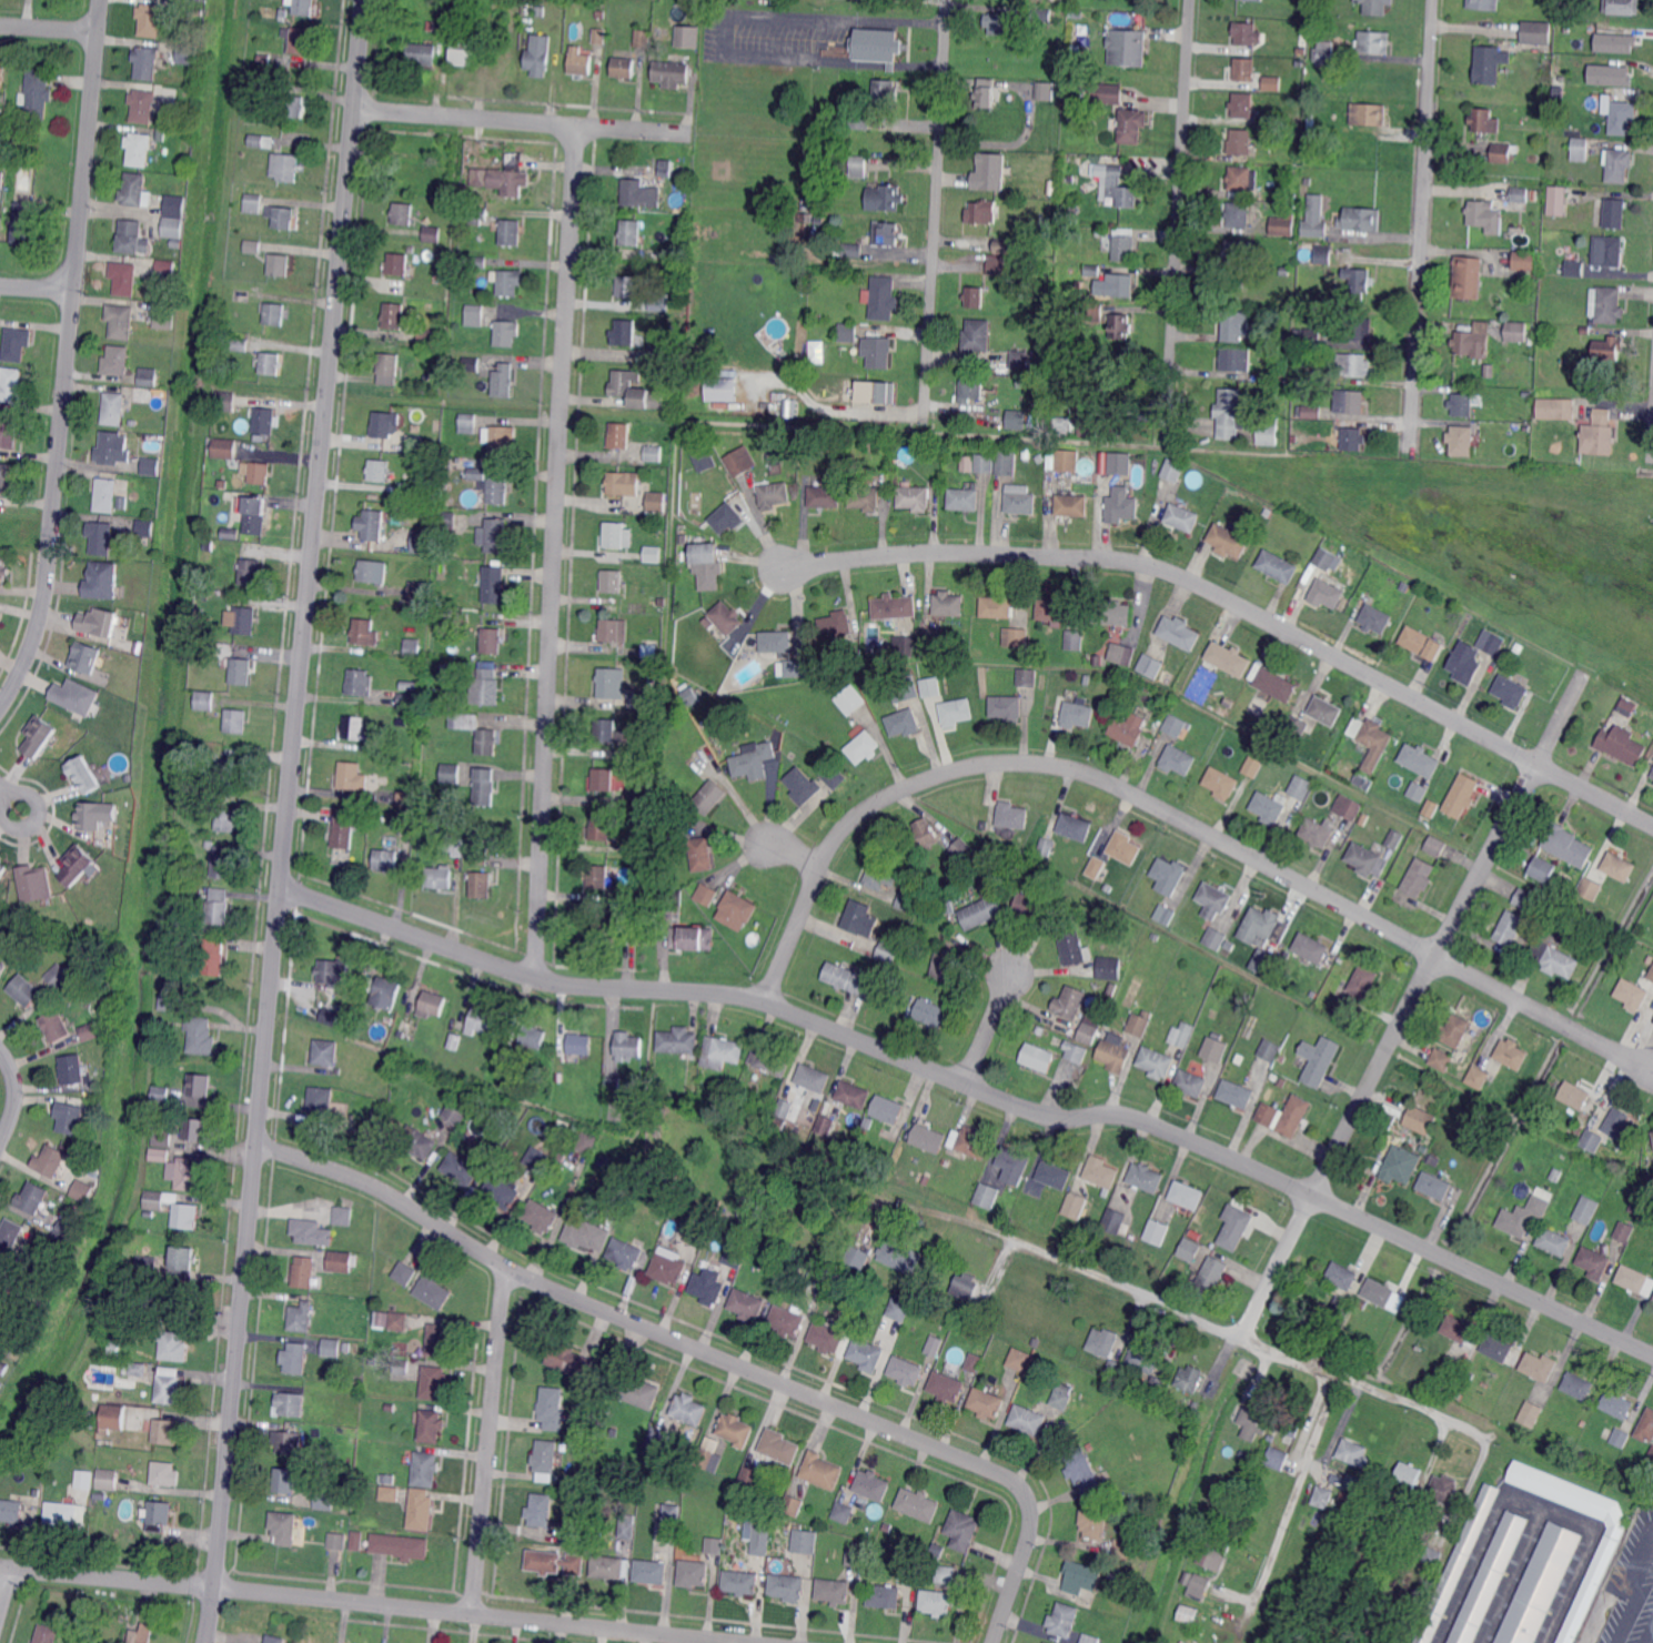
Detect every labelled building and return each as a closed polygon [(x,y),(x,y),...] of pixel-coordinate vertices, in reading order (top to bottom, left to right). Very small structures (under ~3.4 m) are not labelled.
[(294,14),(296,0),(316,0),(315,7),(314,7),(313,16),(294,14)] [(1355,2),(1356,0),(1396,0),(1395,6),(1388,6),(1387,17),(1364,16),(1365,3),(1355,2)] [(1468,8),(1468,0),(1500,0),(1500,11),(1468,8)] [(1603,13),(1604,0),(1639,0),(1639,14),(1633,14),(1633,17),(1607,16),(1607,13),(1603,13)] [(164,17),(163,16),(160,38),(140,36),(142,19),(138,18),(139,7),(143,7),(143,3),(165,6),(164,17)] [(535,16),(536,7),(545,7),(544,16),(535,16)] [(288,17),(279,16),(280,8),(289,9),(288,17)] [(1049,22),(1032,21),(1034,9),(1050,10),(1049,22)] [(1025,14),(1024,28),(1018,28),(1018,36),(989,34),(990,27),(985,27),(986,14),(991,14),(991,13),(1025,14)] [(1544,44),(1522,43),(1523,20),(1545,21),(1544,44)] [(1262,43),(1256,43),(1256,46),(1237,46),(1238,22),(1258,23),(1257,31),(1263,32),(1262,43)] [(699,48),(676,47),(677,26),(699,27),(699,48)] [(671,39),(655,38),(655,27),(672,27),(671,39)] [(311,54),(291,53),(293,28),(313,30),(311,54)] [(605,44),(593,43),(594,28),(607,29),(605,44)] [(899,39),(905,40),(904,53),(898,53),(898,62),(855,60),(856,57),(854,57),(854,50),(851,50),(853,39),(857,39),(857,29),(900,31),(899,39)] [(651,48),(635,47),(636,30),(652,31),(651,48)] [(1146,67),(1123,65),(1123,64),(1118,64),(1118,57),(1123,57),(1125,30),(1148,31),(1146,67)] [(1390,53),(1359,52),(1359,48),(1355,47),(1355,40),(1360,40),(1360,31),(1391,32),(1390,53)] [(1635,34),(1594,33),(1594,51),(1634,52),(1635,34)] [(472,65),(448,64),(453,34),(475,37),(472,65)] [(547,72),(526,70),(527,50),(533,50),(534,34),(551,36),(547,72)] [(436,65),(409,64),(410,43),(421,43),(422,39),(437,40),(436,65)] [(1333,67),(1318,67),(1319,60),(1313,60),(1314,48),(1319,48),(1319,40),(1335,41),(1333,67)] [(198,64),(179,63),(180,44),(200,46),(198,64)] [(160,59),(159,59),(157,81),(135,79),(138,62),(133,61),(134,50),(139,50),(139,46),(161,48),(160,59)] [(1511,62),(1501,61),(1500,84),(1475,83),(1478,46),(1502,47),(1502,50),(1512,51),(1511,62)] [(592,75),(570,73),(571,53),(576,53),(576,47),(594,49),(592,75)] [(272,64),(256,63),(258,52),(273,53),(272,64)] [(634,78),(626,78),(625,79),(619,79),(619,78),(612,77),(614,57),(635,59),(634,78)] [(1254,82),(1234,81),(1236,58),(1256,59),(1254,82)] [(691,75),(681,74),(679,83),(654,81),(655,61),(691,63),(691,75)] [(1630,65),(1588,63),(1587,83),(1629,85),(1630,65)] [(51,102),(47,102),(46,120),(24,119),(27,104),(18,103),(19,92),(24,93),(27,70),(49,72),(48,89),(52,90),(51,102)] [(1282,91),(1263,90),(1264,75),(1282,77),(1282,91)] [(996,85),(1001,87),(1000,107),(994,107),(994,108),(977,108),(977,100),(975,100),(975,85),(980,85),(980,78),(996,79),(996,85)] [(899,101),(896,101),(896,103),(875,102),(876,79),(897,81),(897,87),(900,88),(899,101)] [(272,93),(256,92),(258,81),(273,82),(272,93)] [(1055,100),(1036,99),(1037,81),(1056,83),(1055,100)] [(1122,104),(1100,103),(1100,101),(1092,101),(1092,90),(1087,90),(1087,85),(1101,87),(1101,84),(1123,84),(1122,104)] [(158,102),(155,102),(152,124),(132,122),(134,104),(129,104),(131,92),(135,93),(135,89),(159,91),(158,102)] [(1252,118),(1233,118),(1233,109),(1230,109),(1231,101),(1234,102),(1234,93),(1253,93),(1252,118)] [(305,111),(304,111),(303,118),(284,115),(286,95),(305,97),(304,103),(306,103),(305,111)] [(1636,120),(1631,120),(1631,135),(1611,134),(1612,101),(1632,102),(1632,104),(1637,104),(1636,120)] [(1387,127),(1352,124),(1352,103),(1388,104),(1387,127)] [(1493,118),(1501,118),(1500,133),(1473,131),(1474,124),(1470,124),(1471,115),(1474,115),(1474,108),(1493,109),(1493,118)] [(1148,128),(1143,128),(1142,144),(1119,143),(1121,109),(1143,110),(1143,112),(1149,112),(1148,128)] [(870,130),(850,129),(851,110),(871,111),(870,130)] [(1318,128),(1309,128),(1309,117),(1319,118),(1318,128)] [(158,141),(159,129),(167,129),(167,141),(158,141)] [(1252,155),(1228,154),(1229,140),(1231,140),(1232,129),(1252,130),(1252,155)] [(152,145),(151,145),(148,168),(128,165),(130,148),(125,147),(127,135),(131,137),(131,132),(154,135),(152,145)] [(274,149),(250,147),(251,134),(276,137),(274,149)] [(1589,162),(1572,161),(1573,138),(1590,139),(1589,162)] [(1518,153),(1512,153),(1511,163),(1492,162),(1493,143),(1519,144),(1518,153)] [(415,160),(397,159),(397,144),(415,145),(415,160)] [(1633,169),(1629,168),(1627,183),(1606,182),(1609,149),(1630,150),(1630,152),(1634,152),(1633,169)] [(1004,191),(978,189),(971,189),(972,172),(978,172),(979,152),(1006,154),(1004,191)] [(301,172),(299,171),(298,182),(278,180),(279,178),(272,177),(274,153),(300,155),(299,164),(302,164),(301,172)] [(521,172),(528,172),(528,187),(522,187),(521,198),(501,196),(502,189),(487,188),(488,184),(473,183),(473,169),(506,171),(507,153),(522,154),(521,172)] [(866,179),(850,178),(850,157),(866,157),(866,179)] [(671,178),(658,177),(661,160),(672,161),(671,178)] [(1123,178),(1122,178),(1121,187),(1138,187),(1137,209),(1118,208),(1118,198),(1112,198),(1113,177),(1109,177),(1109,164),(1125,165),(1123,178)] [(1258,200),(1229,199),(1230,182),(1229,182),(1229,175),(1230,175),(1231,167),(1252,167),(1252,170),(1259,170),(1258,200)] [(143,208),(122,205),(123,202),(119,202),(120,190),(124,191),(125,173),(147,175),(143,208)] [(651,204),(647,204),(647,208),(622,206),(623,180),(643,181),(642,189),(651,189),(651,204)] [(900,195),(905,195),(905,203),(899,203),(899,212),(866,211),(867,189),(880,190),(880,187),(900,187),(900,195)] [(1565,215),(1548,215),(1549,187),(1568,188),(1565,210),(1565,215)] [(1529,203),(1528,212),(1510,211),(1512,188),(1529,189),(1529,203)] [(1538,201),(1530,200),(1531,191),(1539,191),(1538,201)] [(260,214),(243,212),(245,193),(262,194),(260,214)] [(1323,222),(1329,222),(1328,236),(1303,235),(1303,221),(1309,221),(1310,193),(1324,194),(1323,222)] [(184,218),(164,215),(167,195),(187,198),(184,218)] [(812,212),(802,211),(803,199),(813,199),(812,212)] [(1624,229),(1604,228),(1606,199),(1626,200),(1624,229)] [(997,224),(971,222),(971,214),(968,214),(969,208),(971,208),(972,201),(981,202),(981,200),(998,201),(997,224)] [(1495,209),(1504,210),(1503,235),(1486,234),(1488,226),(1469,225),(1469,214),(1466,214),(1466,208),(1471,208),(1471,200),(1495,202),(1495,209)] [(34,245),(12,243),(16,202),(38,204),(34,245)] [(412,225),(393,223),(394,215),(393,215),(393,210),(394,210),(395,202),(414,204),(412,225)] [(1250,228),(1228,226),(1229,219),(1227,219),(1227,211),(1229,211),(1229,202),(1251,203),(1250,228)] [(487,221),(483,220),(483,225),(471,224),(472,206),(488,208),(487,221)] [(294,222),(293,222),(292,231),(274,229),(275,208),(295,209),(294,222)] [(1377,231),(1344,230),(1344,226),(1339,225),(1340,216),(1347,216),(1347,208),(1378,209),(1377,231)] [(812,223),(798,223),(798,214),(812,214),(812,223)] [(1294,236),(1271,235),(1272,216),(1296,218),(1294,236)] [(182,240),(162,239),(164,218),(184,220),(182,240)] [(521,246),(501,245),(502,219),(523,220),(521,246)] [(141,254),(119,253),(122,220),(144,221),(141,254)] [(641,246),(621,245),(623,220),(642,221),(641,246)] [(903,239),(900,239),(899,244),(881,244),(881,246),(874,246),(875,221),(887,222),(887,223),(901,224),(900,233),(903,234),(903,239)] [(441,243),(425,241),(426,226),(442,228),(441,243)] [(1133,262),(1112,261),(1113,229),(1135,230),(1133,262)] [(1622,268),(1593,265),(1595,235),(1624,238),(1622,268)] [(1017,254),(996,253),(997,238),(1015,239),(1014,248),(1018,248),(1017,254)] [(261,253),(245,252),(246,240),(262,241),(261,253)] [(182,250),(171,249),(171,241),(182,242),(182,250)] [(1254,253),(1244,252),(1244,268),(1223,266),(1224,258),(1222,258),(1223,252),(1224,252),(1226,241),(1254,242),(1254,253)] [(861,259),(841,258),(841,244),(863,245),(861,259)] [(1332,265),(1316,264),(1317,244),(1333,245),(1332,265)] [(1535,271),(1513,270),(1514,250),(1536,252),(1535,271)] [(407,275),(389,274),(391,253),(410,254),(407,275)] [(289,278),(269,275),(271,254),(291,256),(289,278)] [(486,269),(470,268),(470,255),(487,255),(486,269)] [(1021,276),(988,275),(988,255),(1005,255),(1005,261),(1021,262),(1021,276)] [(1479,300),(1451,298),(1454,256),(1482,259),(1479,300)] [(174,281),(157,279),(159,260),(177,262),(174,281)] [(1583,278),(1565,276),(1566,261),(1584,262),(1583,278)] [(135,296),(115,295),(117,279),(111,279),(112,262),(139,264),(135,296)] [(1086,276),(1087,264),(1116,265),(1115,274),(1101,274),(1101,276),(1086,276)] [(1290,275),(1282,275),(1282,266),(1291,266),(1290,275)] [(1370,293),(1364,293),(1364,302),(1353,302),(1354,293),(1350,293),(1350,279),(1344,279),(1344,269),(1371,269),(1370,293)] [(518,296),(498,295),(498,270),(520,271),(518,296)] [(1135,274),(1133,298),(1113,296),(1115,274),(1135,274)] [(637,298),(617,296),(618,275),(638,276),(637,298)] [(900,311),(895,311),(895,321),(870,320),(874,276),(897,278),(896,296),(901,296),(900,311)] [(984,308),(967,306),(967,300),(964,300),(965,293),(968,294),(968,286),(985,288),(984,308)] [(1623,290),(1623,309),(1627,309),(1626,320),(1621,320),(1621,326),(1597,325),(1599,320),(1592,320),(1594,290),(1600,290),(1600,289),(1623,290)] [(249,302),(234,301),(235,290),(250,291),(249,302)] [(669,312),(649,311),(651,292),(669,293),(669,312)] [(1102,321),(1086,321),(1087,301),(1103,302),(1102,321)] [(284,326),(265,324),(268,303),(286,305),(284,326)] [(403,330),(384,327),(385,321),(383,320),(383,314),(385,314),(386,303),(405,304),(403,330)] [(132,341),(110,339),(112,321),(107,321),(108,304),(135,306),(132,341)] [(484,327),(466,326),(467,305),(485,306),(484,327)] [(1248,336),(1222,335),(1222,312),(1249,313),(1248,336)] [(1133,333),(1130,333),(1130,339),(1111,337),(1112,314),(1131,315),(1131,324),(1133,324),(1133,333)] [(635,347),(613,346),(614,337),(611,336),(612,331),(617,331),(617,319),(637,320),(635,347)] [(990,352),(964,351),(965,330),(968,330),(969,319),(992,320),(990,352)] [(1367,341),(1331,340),(1331,332),(1339,332),(1339,319),(1367,319),(1367,341)] [(516,347),(495,346),(496,321),(517,322),(516,347)] [(1489,362),(1474,361),(1474,359),(1454,356),(1455,346),(1452,346),(1453,337),(1457,339),(1457,331),(1475,333),(1475,321),(1492,322),(1489,362)] [(1526,342),(1506,341),(1508,322),(1528,323),(1526,342)] [(857,343),(839,342),(840,323),(858,324),(857,343)] [(31,349),(24,347),(23,364),(3,362),(7,329),(32,332),(31,349)] [(1319,346),(1303,345),(1304,329),(1320,330),(1319,346)] [(433,343),(417,342),(419,330),(434,331),(433,343)] [(1624,351),(1620,351),(1620,360),(1594,359),(1595,340),(1610,341),(1611,335),(1620,335),(1620,339),(1625,339),(1624,351)] [(893,337),(890,369),(869,367),(869,356),(864,356),(865,337),(870,337),(870,336),(893,337)] [(249,352),(232,351),(233,337),(250,339),(249,352)] [(129,375),(103,373),(104,356),(109,356),(110,345),(131,346),(129,375)] [(669,360),(652,360),(653,346),(669,347),(669,360)] [(1251,371),(1221,369),(1222,347),(1252,349),(1251,371)] [(1036,363),(1036,360),(1042,360),(1042,363),(1045,363),(1045,372),(1042,372),(1042,373),(1036,373),(1036,371),(1010,370),(1010,351),(1027,352),(1027,363),(1036,363)] [(280,375),(261,373),(262,353),(281,354),(280,375)] [(397,385),(380,384),(381,374),(379,374),(381,353),(401,355),(397,385)] [(1367,376),(1347,376),(1347,373),(1338,373),(1339,353),(1368,354),(1367,376)] [(481,372),(464,371),(465,357),(481,359),(481,372)] [(513,396),(494,396),(495,371),(501,371),(502,363),(514,363),(513,396)] [(1495,377),(1485,376),(1485,364),(1495,364),(1495,377)] [(19,404),(0,402),(0,383),(2,367),(22,370),(20,389),(24,389),(23,400),(20,400),(19,404)] [(161,389),(140,386),(141,369),(159,370),(159,375),(162,376),(161,389)] [(642,380),(634,380),(633,387),(652,389),(652,393),(665,393),(665,412),(649,412),(651,407),(632,406),(632,395),(611,394),(612,382),(614,382),(615,370),(643,371),(642,380)] [(985,399),(971,397),(971,403),(961,402),(962,376),(987,379),(985,399)] [(736,402),(707,402),(707,380),(736,380),(736,402)] [(896,403),(859,401),(859,381),(897,383),(896,403)] [(1100,420),(1078,419),(1078,410),(1072,410),(1072,404),(1079,404),(1079,390),(1099,390),(1099,403),(1100,403),(1100,420)] [(1251,405),(1257,406),(1257,417),(1250,416),(1249,430),(1239,429),(1238,441),(1218,440),(1218,417),(1214,417),(1214,404),(1219,405),(1219,390),(1240,390),(1240,403),(1251,403),(1251,405)] [(1364,413),(1335,412),(1337,390),(1365,391),(1364,413)] [(123,425),(103,423),(105,392),(127,394),(123,425)] [(235,411),(218,410),(219,392),(238,393),(235,411)] [(1473,416),(1453,415),(1453,409),(1449,407),(1450,400),(1454,400),(1454,393),(1473,394),(1473,416)] [(1573,420),(1536,420),(1536,400),(1573,400),(1573,420)] [(796,420),(783,419),(783,401),(797,402),(796,420)] [(1319,420),(1296,419),(1297,406),(1320,407),(1319,420)] [(275,434),(255,432),(258,407),(278,409),(275,434)] [(1611,425),(1615,425),(1613,455),(1582,453),(1583,424),(1593,424),(1594,407),(1612,409),(1611,425)] [(1025,431),(1007,431),(1007,411),(1025,412),(1025,431)] [(401,423),(394,423),(393,437),(374,436),(376,412),(401,414),(401,423)] [(17,447),(0,447),(0,414),(19,415),(17,447)] [(476,434),(461,433),(462,414),(477,415),(476,434)] [(1071,430),(1055,430),(1055,416),(1071,417),(1071,430)] [(1277,446),(1256,445),(1258,417),(1278,419),(1277,446)] [(611,447),(613,422),(631,423),(629,448),(611,447)] [(1097,437),(1079,437),(1078,424),(1097,424),(1097,437)] [(1473,455),(1452,454),(1452,442),(1448,442),(1448,432),(1453,432),(1453,425),(1474,426),(1473,455)] [(511,452),(492,451),(492,426),(511,426),(511,452)] [(1364,445),(1361,445),(1361,452),(1341,451),(1342,429),(1362,430),(1361,437),(1365,437),(1364,445)] [(127,451),(131,451),(130,464),(119,463),(119,466),(98,464),(99,462),(94,462),(95,447),(99,448),(101,432),(122,434),(121,436),(128,437),(127,451)] [(867,450),(866,437),(875,437),(875,450),(867,450)] [(722,448),(718,443),(726,439),(729,444),(722,448)] [(707,447),(709,446),(717,466),(699,474),(692,454),(699,451),(696,443),(704,440),(707,447)] [(236,461),(213,460),(214,441),(238,442),(236,461)] [(426,453),(421,453),(421,454),(404,453),(405,442),(422,443),(422,444),(426,444),(426,453)] [(737,477),(725,457),(748,444),(759,464),(737,477)] [(663,462),(646,461),(647,445),(664,446),(663,462)] [(1015,476),(995,475),(997,450),(1016,451),(1015,476)] [(1077,473),(1055,472),(1056,451),(1078,452),(1077,473)] [(1041,464),(1036,457),(1041,454),(1046,460),(1041,464)] [(1130,476),(1108,475),(1109,454),(1131,454),(1130,476)] [(994,474),(975,473),(976,455),(994,456),(994,474)] [(975,472),(961,472),(961,457),(975,457),(975,472)] [(1179,483),(1161,475),(1169,457),(1187,464),(1179,483)] [(159,477),(142,475),(144,458),(161,460),(159,477)] [(386,483),(367,482),(369,474),(367,474),(367,467),(370,467),(370,461),(389,462),(386,483)] [(269,484),(251,483),(253,462),(271,464),(269,484)] [(11,496),(0,495),(0,463),(14,464),(11,496)] [(487,481),(470,480),(470,467),(488,468),(487,481)] [(507,504),(490,503),(491,468),(508,470),(507,504)] [(637,474),(643,474),(643,481),(638,481),(638,495),(626,495),(625,495),(607,495),(608,473),(637,474)] [(115,513),(94,511),(98,477),(119,480),(115,513)] [(777,508),(765,510),(764,506),(763,506),(759,485),(789,482),(792,502),(777,504),(777,508)] [(979,510),(949,508),(950,488),(967,488),(967,482),(980,482),(979,510)] [(911,488),(928,487),(929,490),(931,490),(931,498),(929,498),(929,508),(927,508),(927,513),(914,513),(914,508),(897,508),(897,487),(903,487),(903,483),(911,483),(911,488)] [(841,507),(810,506),(810,486),(841,486),(841,507)] [(880,512),(866,511),(866,507),(850,507),(850,486),(880,487),(880,512)] [(1036,514),(1007,512),(1008,486),(1024,486),(1024,493),(1037,493),(1036,514)] [(1128,498),(1138,498),(1137,520),(1106,517),(1107,497),(1113,497),(1113,486),(1129,487),(1128,498)] [(665,512),(648,512),(648,493),(665,493),(665,512)] [(1088,516),(1057,515),(1057,494),(1089,495),(1088,516)] [(265,535),(245,533),(248,513),(245,513),(246,496),(268,498),(265,515),(268,515),(265,535)] [(735,530),(733,526),(723,535),(709,520),(730,501),(747,518),(735,530)] [(1193,533),(1165,522),(1172,502),(1201,514),(1193,533)] [(1270,517),(1264,514),(1267,507),(1273,511),(1270,517)] [(381,542),(362,540),(363,531),(355,531),(356,516),(363,517),(364,510),(383,512),(381,542)] [(454,536),(439,535),(440,513),(456,514),(454,536)] [(507,553),(487,552),(487,545),(480,545),(480,527),(487,527),(487,518),(507,518),(507,553)] [(153,538),(137,536),(138,522),(154,523),(153,538)] [(633,548),(605,547),(606,522),(626,523),(626,528),(634,528),(633,548)] [(1241,558),(1208,541),(1218,523),(1251,541),(1241,558)] [(111,558),(91,556),(92,540),(87,538),(89,524),(114,526),(111,558)] [(239,541),(222,538),(223,528),(240,531),(239,541)] [(720,562),(725,562),(725,574),(720,574),(722,589),(702,591),(700,573),(694,573),(693,544),(719,543),(720,562)] [(662,562),(645,562),(646,546),(663,546),(662,562)] [(1290,584),(1257,566),(1267,548),(1300,566),(1290,584)] [(1328,573),(1312,564),(1321,548),(1337,557),(1328,573)] [(4,585),(0,585),(0,557),(6,557),(4,568),(9,568),(8,576),(4,576),(4,585)] [(261,585),(241,583),(243,558),(263,561),(261,585)] [(387,583),(360,581),(362,560),(390,563),(387,583)] [(117,587),(114,587),(114,591),(115,591),(115,598),(91,598),(82,598),(83,581),(90,581),(90,579),(88,579),(88,569),(90,569),(90,563),(117,563),(117,587)] [(504,604),(483,603),(484,567),(504,568),(504,604)] [(623,592),(603,592),(604,569),(624,571),(623,592)] [(1340,583),(1337,587),(1347,593),(1337,611),(1310,597),(1320,578),(1323,581),(1327,576),(1340,583)] [(1410,594),(1408,593),(1407,594),(1399,588),(1403,582),(1411,586),(1409,591),(1411,592),(1410,594)] [(427,602),(409,601),(410,586),(429,587),(427,602)] [(951,595),(965,595),(965,616),(935,615),(935,595),(941,595),(941,591),(951,591),(951,595)] [(443,606),(435,606),(434,594),(443,594),(443,606)] [(894,598),(915,596),(917,617),(874,621),(871,599),(885,598),(885,594),(894,594),(894,598)] [(1012,618),(981,616),(982,596),(1014,597),(1012,618)] [(1069,621),(1038,619),(1039,598),(1070,601),(1069,621)] [(1122,604),(1132,605),(1131,625),(1095,623),(1096,602),(1109,603),(1109,599),(1122,601),(1122,604)] [(730,636),(710,614),(725,601),(745,622),(730,636)] [(1384,634),(1359,621),(1369,603),(1393,616),(1384,634)] [(117,613),(110,638),(84,633),(74,631),(78,613),(88,615),(89,611),(94,612),(95,607),(117,613)] [(254,635),(233,633),(236,607),(256,608),(254,635)] [(855,638),(837,642),(836,636),(824,638),(820,618),(836,616),(835,612),(849,609),(855,638)] [(470,626),(455,625),(455,615),(470,615),(470,626)] [(1177,621),(1179,616),(1190,622),(1189,626),(1202,633),(1193,652),(1158,634),(1167,615),(1177,621)] [(710,629),(703,623),(708,617),(716,624),(710,629)] [(372,632),(379,633),(377,647),(353,644),(354,637),(351,636),(352,629),(354,629),(355,618),(373,621),(372,632)] [(621,641),(602,641),(603,618),(622,619),(621,641)] [(1438,663),(1400,643),(1409,624),(1447,644),(1438,663)] [(648,635),(647,626),(656,625),(656,635),(648,635)] [(1029,646),(1005,646),(1005,627),(1029,628),(1029,646)] [(502,654),(483,653),(484,628),(503,628),(502,654)] [(943,648),(918,647),(919,628),(943,629),(943,648)] [(1498,657),(1478,646),(1486,628),(1506,639),(1498,657)] [(763,653),(762,632),(793,631),(794,652),(763,653)] [(1083,649),(1067,649),(1067,631),(1085,631),(1083,649)] [(915,656),(895,656),(895,636),(915,636),(915,656)] [(421,655),(406,655),(407,638),(422,639),(421,655)] [(1233,649),(1236,646),(1243,651),(1241,654),(1253,659),(1243,678),(1206,658),(1214,639),(1233,649)] [(1471,687),(1454,678),(1457,673),(1448,667),(1463,639),(1478,648),(1476,649),(1482,653),(1476,661),(1483,664),(1471,687)] [(92,675),(68,666),(77,641),(101,649),(92,675)] [(1522,652),(1515,647),(1519,643),(1525,647),(1522,652)] [(1130,667),(1112,663),(1118,644),(1136,648),(1130,667)] [(1156,679),(1137,671),(1145,654),(1165,664),(1156,679)] [(251,685),(231,683),(233,658),(253,659),(251,685)] [(785,678),(785,661),(807,659),(808,677),(785,678)] [(497,679),(502,679),(501,705),(472,703),(473,678),(480,678),(481,662),(498,662),(497,679)] [(1290,703),(1254,684),(1264,666),(1300,685),(1290,703)] [(626,698),(599,697),(601,668),(627,668),(626,698)] [(1037,686),(1019,686),(1019,668),(1038,669),(1037,686)] [(834,679),(833,671),(839,669),(841,678),(834,679)] [(372,697),(347,695),(350,671),(369,672),(369,676),(373,677),(372,697)] [(896,704),(889,681),(913,674),(919,697),(896,704)] [(1521,707),(1520,706),(1518,709),(1504,703),(1506,699),(1493,692),(1502,674),(1530,688),(1521,707)] [(100,693),(88,718),(48,698),(56,683),(64,686),(69,677),(100,693)] [(923,698),(919,681),(938,678),(941,695),(923,698)] [(1126,694),(1118,684),(1123,681),(1131,689),(1126,694)] [(849,717),(835,700),(853,685),(867,703),(849,717)] [(213,712),(195,710),(196,693),(214,694),(213,712)] [(647,707),(633,706),(633,694),(647,695),(647,707)] [(417,709),(399,708),(400,695),(417,696),(417,709)] [(1334,727),(1309,713),(1318,695),(1344,708),(1334,727)] [(1088,705),(1096,707),(1091,727),(1077,724),(1076,728),(1061,726),(1067,700),(1078,704),(1079,697),(1089,698),(1088,705)] [(1630,718),(1616,710),(1623,697),(1636,705),(1630,718)] [(946,728),(940,704),(971,698),(975,718),(959,722),(960,725),(946,728)] [(1021,724),(1006,724),(1006,719),(990,719),(990,698),(1021,698),(1021,724)] [(908,736),(906,732),(894,736),(886,717),(914,707),(923,730),(908,736)] [(1224,717),(1217,712),(1220,707),(1228,712),(1224,717)] [(246,733),(225,732),(228,708),(249,710),(246,733)] [(497,755),(478,754),(480,729),(451,728),(452,713),(482,714),(481,728),(498,729),(497,755)] [(1189,730),(1185,728),(1179,739),(1161,730),(1170,714),(1192,726),(1189,730)] [(34,759),(21,749),(30,737),(23,733),(37,715),(56,729),(34,759)] [(1301,742),(1283,733),(1293,715),(1310,724),(1301,742)] [(1130,723),(1132,718),(1141,724),(1139,728),(1145,730),(1135,749),(1137,750),(1133,757),(1118,748),(1121,742),(1108,735),(1118,716),(1130,723)] [(363,733),(366,733),(365,739),(363,739),(362,742),(343,740),(344,732),(343,732),(343,726),(345,726),(345,717),(365,718),(363,733)] [(1367,723),(1368,720),(1394,735),(1385,753),(1373,776),(1362,770),(1374,748),(1358,739),(1358,737),(1349,733),(1357,717),(1367,723)] [(616,743),(596,742),(597,718),(617,719),(616,743)] [(1635,733),(1633,738),(1649,747),(1639,766),(1622,757),(1622,758),(1607,750),(1606,753),(1595,746),(1604,728),(1613,734),(1617,724),(1635,733)] [(880,746),(875,750),(878,754),(870,760),(868,757),(858,766),(845,749),(841,745),(848,739),(851,744),(867,730),(880,746)] [(768,778),(752,782),(749,775),(734,778),(729,758),(759,752),(758,746),(773,743),(776,758),(764,762),(768,778)] [(1188,776),(1175,768),(1172,772),(1160,765),(1171,743),(1198,757),(1188,776)] [(1432,778),(1399,760),(1409,743),(1442,760),(1432,778)] [(200,757),(184,756),(185,746),(201,747),(200,757)] [(100,786),(85,795),(84,793),(81,795),(74,784),(75,783),(73,778),(71,779),(63,766),(81,755),(100,786)] [(1257,778),(1243,770),(1251,755),(1264,763),(1257,778)] [(241,784),(222,782),(224,759),(243,762),(241,784)] [(366,792),(337,788),(341,762),(362,765),(361,775),(369,776),(366,792)] [(463,775),(447,775),(447,764),(463,765),(463,775)] [(1231,798),(1230,797),(1228,802),(1216,795),(1217,790),(1203,784),(1213,765),(1240,779),(1231,798)] [(814,782),(816,780),(824,788),(803,807),(790,795),(794,792),(784,780),(798,766),(814,782)] [(495,805),(476,804),(477,767),(497,768),(495,805)] [(614,790),(594,789),(595,768),(614,768),(614,790)] [(835,792),(824,780),(836,768),(847,779),(835,792)] [(1472,808),(1468,806),(1461,819),(1443,809),(1463,772),(1481,782),(1473,797),(1476,799),(1472,808)] [(1368,792),(1352,784),(1358,774),(1372,783),(1368,792)] [(1304,803),(1288,794),(1297,776),(1314,785),(1304,803)] [(708,816),(693,803),(714,778),(729,792),(708,816)] [(1422,802),(1408,794),(1414,780),(1430,788),(1422,802)] [(413,807),(399,806),(400,792),(414,793),(413,807)] [(1278,825),(1277,825),(1274,828),(1262,822),(1263,818),(1250,810),(1260,793),(1287,807),(1278,825)] [(1355,822),(1333,810),(1343,793),(1364,804),(1355,822)] [(649,805),(642,804),(642,806),(624,806),(625,794),(642,795),(642,796),(649,797),(649,805)] [(218,807),(208,807),(209,796),(218,796),(218,807)] [(679,808),(673,804),(676,799),(683,803),(679,808)] [(1432,819),(1422,814),(1430,800),(1440,806),(1432,819)] [(235,813),(238,813),(236,834),(215,831),(218,810),(221,810),(222,802),(236,803),(235,813)] [(1014,808),(1029,809),(1026,830),(996,827),(997,825),(988,824),(988,831),(980,830),(981,820),(988,822),(989,806),(998,807),(999,806),(1000,806),(1000,802),(1014,803),(1014,808)] [(115,822),(100,822),(100,830),(78,830),(79,820),(75,820),(75,813),(79,813),(79,803),(117,804),(115,822)] [(361,830),(355,829),(352,851),(332,849),(334,837),(337,809),(363,813),(361,830)] [(415,829),(401,828),(402,813),(416,814),(415,829)] [(1087,841),(1058,831),(1065,813),(1095,823),(1087,841)] [(612,839),(593,838),(594,816),(613,817),(612,839)] [(684,835),(665,835),(666,816),(685,816),(684,835)] [(1326,850),(1299,837),(1309,819),(1334,833),(1326,850)] [(1585,868),(1542,846),(1555,822),(1566,827),(1566,829),(1579,836),(1578,838),(1596,848),(1585,868)] [(913,855),(904,836),(931,823),(940,841),(913,855)] [(1398,850),(1385,844),(1394,828),(1405,834),(1398,850)] [(1135,866),(1108,851),(1117,834),(1143,847),(1135,866)] [(695,873),(689,839),(710,836),(715,869),(695,873)] [(1440,859),(1424,851),(1432,836),(1448,844),(1440,859)] [(966,867),(948,851),(960,837),(978,853),(966,867)] [(1050,856),(1039,851),(1044,837),(1056,841),(1050,856)] [(463,857),(453,857),(452,851),(446,851),(446,840),(463,840),(463,857)] [(1381,877),(1373,873),(1370,877),(1358,870),(1360,867),(1345,859),(1355,841),(1391,860),(1381,877)] [(70,887),(58,876),(68,866),(62,860),(78,844),(95,861),(70,887)] [(238,869),(233,869),(232,878),(213,877),(216,846),(234,847),(233,858),(239,858),(238,869)] [(654,856),(639,855),(639,846),(654,847),(654,856)] [(399,870),(375,869),(376,849),(400,850),(399,870)] [(487,869),(472,869),(473,849),(487,849),(487,869)] [(1629,883),(1602,869),(1611,850),(1637,865),(1629,883)] [(1098,878),(1087,873),(1096,855),(1107,861),(1098,878)] [(1428,891),(1424,889),(1420,898),(1402,888),(1419,856),(1437,866),(1431,877),(1434,879),(1428,891)] [(1550,885),(1529,873),(1539,856),(1559,867),(1550,885)] [(1173,865),(1188,868),(1171,898),(1155,889),(1159,881),(1150,876),(1160,857),(1173,865)] [(895,888),(886,885),(883,893),(864,885),(874,859),(903,870),(895,888)] [(32,869),(47,867),(52,898),(21,904),(16,868),(32,865),(32,869)] [(609,888),(589,887),(591,865),(609,866),(609,888)] [(452,889),(427,887),(429,867),(454,869),(452,889)] [(492,897),(472,897),(473,871),(493,873),(492,897)] [(970,883),(967,875),(972,873),(976,879),(970,883)] [(1595,903),(1576,894),(1585,877),(1603,886),(1595,903)] [(1223,915),(1219,913),(1213,923),(1201,916),(1207,906),(1196,900),(1205,881),(1232,897),(1223,915)] [(710,907),(695,898),(704,883),(719,891),(710,907)] [(1001,891),(1004,890),(1004,913),(994,918),(995,919),(967,933),(958,913),(986,899),(982,894),(998,886),(1001,891)] [(229,901),(231,903),(229,925),(208,923),(210,900),(212,900),(213,888),(230,889),(229,901)] [(911,911),(896,906),(904,888),(918,895),(911,911)] [(1528,913),(1512,904),(1520,888),(1536,896),(1528,913)] [(749,924),(747,921),(743,931),(718,917),(723,908),(722,907),(732,889),(759,905),(749,924)] [(681,925),(656,924),(657,904),(682,891),(681,925)] [(1039,898),(1040,894),(1046,896),(1045,899),(1048,900),(1047,903),(1052,905),(1048,920),(1041,918),(1041,920),(1014,911),(1020,891),(1039,898)] [(645,906),(628,905),(628,894),(645,894),(645,906)] [(933,906),(929,899),(938,894),(941,900),(933,906)] [(873,938),(863,934),(861,935),(841,927),(854,898),(874,906),(870,914),(881,918),(873,938)] [(1170,926),(1155,917),(1162,904),(1178,911),(1170,926)] [(1266,914),(1268,909),(1281,917),(1279,921),(1289,926),(1280,945),(1269,938),(1268,940),(1259,935),(1257,938),(1267,944),(1264,949),(1254,944),(1253,945),(1237,937),(1252,907),(1266,914)] [(1512,947),(1494,938),(1509,909),(1528,918),(1512,947)] [(1614,921),(1609,918),(1613,910),(1619,913),(1614,921)] [(623,935),(596,933),(596,914),(624,915),(623,935)] [(1555,926),(1549,923),(1553,915),(1559,918),(1555,926)] [(715,950),(672,948),(673,927),(715,929),(715,950)] [(1218,952),(1202,944),(1210,928),(1227,937),(1218,952)] [(1083,949),(1089,947),(1092,960),(1066,967),(1058,937),(1079,933),(1083,949)] [(1320,967),(1302,957),(1300,962),(1296,960),(1299,956),(1291,951),(1301,933),(1330,948),(1320,967)] [(1158,943),(1151,939),(1153,934),(1160,937),(1158,943)] [(1572,979),(1558,971),(1555,975),(1544,969),(1545,965),(1529,956),(1539,938),(1582,961),(1572,979)] [(223,977),(203,976),(204,954),(194,952),(195,939),(224,940),(223,955),(224,955),(223,977)] [(894,965),(876,958),(884,940),(901,947),(894,965)] [(953,981),(933,976),(938,947),(959,951),(953,981)] [(1267,979),(1249,969),(1259,950),(1277,960),(1267,979)] [(1121,979),(1098,978),(1099,956),(1122,958),(1121,979)] [(347,986),(319,984),(320,976),(316,976),(318,968),(320,968),(321,960),(350,962),(347,986)] [(871,999),(823,979),(830,961),(879,980),(871,999)] [(59,991),(46,978),(60,964),(73,977),(59,991)] [(1371,1001),(1349,990),(1362,964),(1380,974),(1373,987),(1377,989),(1371,1001)] [(29,1008),(8,989),(22,972),(43,991),(29,1008)] [(395,1010),(372,1002),(380,976),(403,982),(395,1010)] [(1626,1007),(1629,1002),(1615,995),(1624,977),(1651,991),(1640,1014),(1626,1007)] [(1113,998),(1107,996),(1111,984),(1118,986),(1113,998)] [(1077,1020),(1052,1010),(1058,997),(1064,998),(1069,985),(1088,992),(1077,1020)] [(350,999),(342,998),(344,989),(352,990),(350,999)] [(441,1017),(430,1014),(429,1019),(416,1015),(424,991),(446,999),(441,1017)] [(941,1028),(914,1017),(923,996),(930,999),(929,1001),(949,1009),(941,1028)] [(337,1027),(321,1020),(326,1007),(343,1012),(337,1027)] [(490,1032),(477,1028),(475,1035),(466,1032),(474,1008),(495,1015),(490,1032)] [(52,1046),(39,1019),(59,1009),(72,1036),(52,1046)] [(1143,1038),(1126,1031),(1132,1014),(1141,1017),(1143,1010),(1152,1014),(1143,1038)] [(1459,1048),(1438,1037),(1443,1025),(1448,1027),(1454,1012),(1472,1022),(1459,1048)] [(213,1018),(212,1028),(214,1028),(213,1036),(216,1037),(215,1055),(189,1052),(191,1030),(187,1030),(188,1017),(193,1018),(193,1017),(213,1018)] [(1092,1047),(1077,1040),(1086,1017),(1101,1024),(1092,1047)] [(1187,1048),(1169,1040),(1175,1026),(1181,1028),(1185,1021),(1196,1026),(1187,1048)] [(84,1044),(79,1028),(97,1022),(102,1037),(84,1044)] [(542,1049),(526,1045),(525,1048),(520,1046),(526,1025),(547,1031),(542,1049)] [(689,1034),(697,1034),(696,1055),(656,1052),(657,1031),(674,1032),(675,1027),(689,1027),(689,1034)] [(1042,1037),(1035,1034),(1037,1027),(1045,1030),(1042,1037)] [(631,1037),(642,1038),(641,1058),(624,1057),(623,1062),(615,1062),(616,1057),(614,1057),(615,1036),(616,1036),(616,1031),(631,1032),(631,1037)] [(1122,1042),(1127,1045),(1125,1049),(1131,1051),(1122,1076),(1107,1070),(1109,1065),(1095,1059),(1103,1039),(1107,1041),(1110,1032),(1123,1038),(1122,1042)] [(1219,1041),(1229,1045),(1220,1066),(1200,1057),(1208,1037),(1210,1038),(1212,1032),(1221,1036),(1219,1041)] [(592,1055),(570,1054),(570,1035),(593,1036),(592,1055)] [(742,1064),(728,1060),(726,1070),(703,1066),(708,1036),(746,1044),(742,1064)] [(1320,1090),(1302,1080),(1312,1060),(1299,1054),(1306,1041),(1318,1048),(1323,1036),(1342,1046),(1320,1090)] [(384,1048),(377,1046),(381,1037),(387,1039),(384,1048)] [(1274,1062),(1258,1054),(1267,1038),(1283,1047),(1274,1062)] [(1521,1042),(1519,1046),(1530,1052),(1521,1070),(1494,1057),(1503,1039),(1510,1041),(1511,1038),(1521,1042)] [(336,1066),(314,1064),(316,1039),(340,1041),(336,1066)] [(1083,1065),(1066,1057),(1069,1050),(1065,1048),(1068,1039),(1090,1048),(1083,1065)] [(1049,1072),(1020,1061),(1029,1041),(1057,1054),(1049,1072)] [(503,1062),(496,1060),(501,1046),(506,1048),(503,1062)] [(764,1048),(764,1047),(794,1058),(786,1077),(749,1062),(756,1046),(764,1048)] [(1168,1077),(1165,1075),(1162,1080),(1150,1075),(1152,1070),(1138,1065),(1146,1046),(1176,1058),(1168,1077)] [(1448,1072),(1430,1062),(1438,1047),(1455,1057),(1448,1072)] [(64,1085),(61,1057),(82,1054),(87,1081),(64,1085)] [(825,1093),(796,1082),(804,1062),(833,1075),(825,1093)] [(1483,1090),(1466,1081),(1474,1065),(1492,1074),(1483,1090)] [(1201,1098),(1175,1087),(1182,1068),(1209,1079),(1201,1098)] [(1272,1072),(1279,1076),(1277,1081),(1270,1078),(1272,1072)] [(211,1097),(189,1095),(190,1074),(212,1075),(211,1097)] [(619,1095),(605,1093),(605,1078),(619,1079),(619,1095)] [(1248,1110),(1218,1098),(1226,1078),(1256,1091),(1248,1110)] [(1282,1088),(1277,1086),(1280,1078),(1286,1081),(1282,1088)] [(866,1110),(836,1098),(844,1079),(873,1091),(866,1110)] [(1583,1111),(1559,1098),(1568,1079),(1593,1092),(1583,1111)] [(168,1103),(152,1102),(153,1087),(169,1089),(168,1103)] [(332,1112),(309,1110),(312,1087),(334,1089),(332,1112)] [(1294,1139),(1277,1130),(1296,1093),(1313,1102),(1294,1139)] [(898,1125),(871,1115),(880,1095),(906,1105),(898,1125)] [(461,1127),(443,1116),(454,1097),(472,1108),(461,1127)] [(382,1111),(374,1109),(376,1099),(385,1102),(382,1111)] [(784,1131),(770,1127),(780,1099),(794,1105),(784,1131)] [(79,1137),(57,1132),(59,1120),(53,1119),(57,1102),(84,1108),(79,1137)] [(1270,1128),(1254,1119),(1264,1102),(1279,1110),(1270,1128)] [(1430,1136),(1404,1123),(1413,1103),(1439,1116),(1430,1136)] [(1630,1146),(1603,1130),(1615,1108),(1629,1117),(1627,1120),(1640,1128),(1630,1146)] [(830,1136),(816,1130),(823,1115),(836,1120),(830,1136)] [(206,1141),(184,1139),(187,1117),(209,1119),(206,1141)] [(869,1131),(863,1128),(867,1117),(874,1120),(869,1131)] [(940,1155),(911,1142),(919,1123),(948,1135),(940,1155)] [(1580,1135),(1574,1131),(1579,1123),(1584,1127),(1580,1135)] [(980,1131),(978,1137),(991,1142),(984,1161),(955,1149),(953,1157),(945,1153),(954,1131),(960,1133),(961,1130),(962,1130),(965,1125),(980,1131)] [(427,1162),(399,1143),(410,1126),(439,1143),(427,1162)] [(507,1138),(501,1135),(504,1128),(511,1132),(507,1138)] [(1597,1153),(1581,1146),(1590,1129),(1606,1138),(1597,1153)] [(521,1142),(514,1138),(520,1130),(526,1135),(521,1142)] [(592,1155),(577,1149),(584,1130),(599,1136),(592,1155)] [(502,1148),(497,1145),(501,1139),(506,1141),(502,1148)] [(1409,1186),(1393,1179),(1392,1183),(1380,1178),(1382,1173),(1381,1172),(1393,1143),(1412,1151),(1422,1157),(1409,1186)] [(54,1180),(33,1169),(47,1145),(68,1156),(54,1180)] [(494,1163),(485,1158),(493,1145),(502,1150),(494,1163)] [(1021,1187),(1002,1179),(1007,1168),(997,1163),(1005,1145),(1032,1157),(1021,1187)] [(1425,1156),(1419,1152),(1422,1146),(1429,1149),(1425,1156)] [(542,1175),(522,1162),(532,1147),(552,1159),(542,1175)] [(170,1161),(151,1160),(152,1148),(171,1149),(170,1161)] [(563,1162),(556,1159),(561,1151),(567,1155),(563,1162)] [(470,1189),(441,1171),(452,1152),(481,1170),(470,1189)] [(1111,1191),(1109,1190),(1106,1198),(1100,1196),(1103,1188),(1100,1186),(1096,1195),(1087,1191),(1086,1186),(1088,1181),(1082,1179),(1092,1155),(1107,1160),(1105,1166),(1119,1171),(1111,1191)] [(1438,1168),(1429,1163),(1433,1155),(1442,1159),(1438,1168)] [(190,1166),(200,1167),(199,1173),(203,1173),(202,1193),(175,1191),(177,1181),(167,1180),(169,1163),(179,1165),(179,1159),(191,1160),(190,1166)] [(948,1170),(941,1167),(944,1160),(950,1163),(948,1170)] [(1066,1192),(1037,1181),(1045,1162),(1074,1173),(1066,1192)] [(1141,1165),(1142,1162),(1153,1167),(1152,1169),(1166,1175),(1158,1193),(1128,1181),(1135,1162),(1141,1165)] [(1558,1183),(1549,1179),(1554,1168),(1562,1172),(1558,1183)] [(1443,1202),(1415,1190),(1423,1171),(1451,1183),(1443,1202)] [(508,1185),(511,1181),(520,1187),(517,1190),(521,1192),(508,1212),(480,1195),(492,1175),(508,1185)] [(925,1183),(918,1180),(920,1175),(927,1178),(925,1183)] [(85,1204),(70,1197),(78,1179),(94,1188),(85,1204)] [(1197,1211),(1168,1200),(1176,1180),(1205,1192),(1197,1211)] [(36,1217),(12,1206),(19,1193),(22,1196),(29,1182),(49,1192),(36,1217)] [(992,1209),(974,1202),(981,1183),(999,1190),(992,1209)] [(1553,1195),(1550,1202),(1551,1203),(1542,1220),(1535,1217),(1523,1241),(1494,1227),(1504,1209),(1514,1214),(1519,1204),(1525,1209),(1533,1193),(1534,1195),(1538,1187),(1553,1195)] [(163,1211),(144,1209),(147,1191),(165,1193),(163,1211)] [(1079,1221),(1061,1213),(1070,1193),(1088,1200),(1079,1221)] [(1588,1227),(1572,1218),(1583,1196),(1600,1203),(1588,1227)] [(550,1233),(545,1231),(544,1236),(533,1229),(535,1226),(522,1218),(532,1199),(560,1214),(550,1233)] [(196,1230),(172,1228),(174,1203),(199,1206),(196,1230)] [(1634,1214),(1629,1211),(1632,1204),(1637,1208),(1634,1214)] [(1237,1252),(1219,1242),(1237,1206),(1256,1216),(1237,1252)] [(351,1227),(333,1226),(335,1207),(352,1208),(351,1227)] [(1118,1237),(1112,1234),(1109,1241),(1102,1238),(1106,1231),(1099,1229),(1108,1208),(1127,1214),(1118,1237)] [(12,1254),(0,1249),(0,1232),(8,1217),(26,1227),(12,1254)] [(588,1223),(589,1221),(613,1230),(604,1251),(583,1242),(579,1249),(571,1244),(571,1242),(563,1239),(573,1217),(588,1223)] [(70,1242),(54,1234),(62,1218),(79,1226),(70,1242)] [(1163,1246),(1145,1238),(1152,1218),(1171,1226),(1163,1246)] [(332,1247),(295,1243),(296,1236),(291,1234),(292,1219),(321,1222),(320,1229),(333,1230),(332,1247)] [(1629,1243),(1614,1237),(1622,1220),(1635,1227),(1629,1243)] [(1564,1258),(1536,1244),(1545,1227),(1573,1239),(1564,1258)] [(1200,1240),(1191,1234),(1193,1230),(1203,1234),(1200,1240)] [(636,1270),(632,1268),(631,1270),(621,1266),(622,1263),(607,1257),(616,1237),(645,1249),(636,1270)] [(923,1254),(913,1277),(877,1259),(879,1254),(877,1253),(880,1248),(883,1249),(888,1238),(923,1254)] [(1192,1263),(1177,1256),(1186,1238),(1201,1246),(1192,1263)] [(1101,1252),(1095,1249),(1097,1243),(1103,1247),(1101,1252)] [(864,1269),(845,1259),(853,1244),(871,1253),(864,1269)] [(194,1280),(172,1278),(175,1246),(196,1248),(194,1280)] [(677,1284),(672,1282),(671,1286),(647,1276),(659,1246),(682,1254),(679,1260),(686,1263),(677,1284)] [(1600,1283),(1586,1277),(1589,1271),(1574,1264),(1583,1246),(1612,1260),(1600,1283)] [(355,1268),(351,1268),(350,1273),(326,1271),(329,1252),(352,1254),(351,1256),(356,1256),(355,1268)] [(157,1274),(137,1272),(138,1256),(158,1258),(157,1274)] [(1212,1300),(1193,1291),(1211,1256),(1230,1264),(1212,1300)] [(312,1289),(291,1287),(293,1264),(295,1264),(296,1257),(314,1259),(312,1289)] [(409,1287),(393,1277),(403,1260),(419,1270),(409,1287)] [(794,1269),(793,1262),(802,1260),(803,1267),(794,1269)] [(1349,1268),(1351,1264),(1361,1270),(1351,1291),(1327,1278),(1335,1260),(1349,1268)] [(1624,1263),(1652,1277),(1652,1293),(1651,1298),(1615,1281),(1624,1263)] [(826,1289),(807,1281),(813,1267),(831,1273),(826,1289)] [(718,1282),(725,1286),(717,1304),(714,1303),(713,1308),(700,1302),(702,1299),(687,1291),(695,1272),(703,1276),(706,1268),(722,1274),(718,1282)] [(442,1280),(440,1284),(453,1293),(441,1311),(413,1293),(424,1276),(426,1277),(430,1272),(442,1280)] [(976,1278),(975,1282),(979,1284),(970,1302),(949,1292),(958,1274),(964,1278),(966,1272),(976,1278)] [(1388,1308),(1362,1294),(1371,1277),(1397,1290),(1388,1308)] [(7,1301),(0,1298),(0,1280),(13,1287),(7,1301)] [(759,1320),(752,1318),(750,1321),(742,1318),(743,1313),(728,1308),(737,1288),(767,1300),(759,1320)] [(191,1313),(182,1312),(182,1321),(163,1319),(164,1311),(169,1311),(171,1290),(193,1291),(191,1313)] [(909,1300),(907,1304),(911,1306),(904,1323),(885,1316),(893,1298),(896,1299),(897,1296),(909,1300)] [(1344,1319),(1330,1311),(1338,1296),(1352,1303),(1344,1319)] [(1362,1311),(1355,1307),(1360,1298),(1368,1302),(1362,1311)] [(309,1333),(288,1331),(290,1307),(302,1308),(302,1300),(312,1301),(309,1333)] [(799,1337),(790,1333),(788,1338),(779,1333),(782,1330),(768,1324),(777,1303),(807,1317),(799,1337)] [(388,1311),(374,1310),(373,1325),(387,1326),(388,1311)] [(407,1331),(390,1329),(392,1311),(410,1313),(407,1331)] [(1461,1321),(1463,1318),(1474,1323),(1472,1329),(1481,1332),(1473,1349),(1440,1333),(1449,1314),(1461,1321)] [(841,1331),(847,1333),(839,1353),(831,1350),(830,1354),(820,1351),(823,1347),(808,1341),(817,1320),(827,1324),(830,1316),(845,1321),(841,1331)] [(452,1343),(447,1342),(446,1358),(425,1355),(429,1323),(450,1326),(448,1331),(453,1332),(452,1343)] [(1103,1332),(1106,1328),(1119,1334),(1117,1338),(1118,1339),(1109,1360),(1101,1355),(1101,1358),(1097,1355),(1098,1354),(1086,1350),(1095,1328),(1103,1332)] [(188,1361),(161,1359),(162,1341),(159,1340),(160,1331),(185,1333),(184,1342),(189,1343),(188,1361)] [(1505,1362),(1481,1350),(1490,1332),(1514,1345),(1505,1362)] [(938,1357),(926,1352),(934,1334),(945,1340),(938,1357)] [(876,1373),(863,1368),(865,1363),(848,1358),(857,1337),(886,1349),(876,1373)] [(1039,1347),(1031,1344),(1035,1337),(1042,1340),(1039,1347)] [(340,1357),(322,1354),(324,1338),(341,1340),(340,1357)] [(119,1357),(107,1355),(109,1342),(121,1344),(119,1357)] [(305,1374),(285,1372),(285,1364),(282,1363),(283,1350),(289,1350),(290,1342),(308,1343),(305,1374)] [(563,1349),(564,1344),(575,1350),(574,1353),(594,1361),(585,1381),(545,1364),(553,1344),(563,1349)] [(1026,1372),(1007,1365),(1015,1347),(1032,1354),(1026,1372)] [(1152,1374),(1125,1362),(1132,1347),(1160,1359),(1152,1374)] [(978,1373),(966,1369),(972,1352),(985,1358),(978,1373)] [(1543,1360),(1545,1355),(1558,1362),(1546,1384),(1519,1370),(1528,1352),(1543,1360)] [(918,1387),(911,1383),(910,1387),(900,1382),(901,1380),(888,1374),(896,1354),(926,1367),(918,1387)] [(1457,1380),(1439,1371),(1448,1354),(1465,1364),(1457,1380)] [(410,1374),(395,1373),(396,1359),(411,1360),(410,1374)] [(1116,1379),(1106,1374),(1112,1359),(1122,1362),(1116,1379)] [(3,1377),(0,1375),(0,1363),(9,1367),(3,1377)] [(147,1377),(141,1382),(128,1380),(128,1374),(123,1373),(123,1367),(129,1368),(129,1363),(148,1365),(147,1377)] [(450,1383),(445,1382),(443,1400),(422,1398),(424,1365),(446,1368),(446,1373),(451,1373),(450,1383)] [(1203,1371),(1201,1377),(1202,1377),(1195,1394),(1175,1385),(1182,1367),(1188,1369),(1190,1365),(1203,1371)] [(179,1378),(181,1378),(180,1387),(183,1387),(182,1405),(155,1403),(158,1374),(160,1375),(160,1368),(180,1369),(179,1378)] [(957,1403),(949,1400),(947,1404),(938,1401),(940,1397),(927,1391),(935,1371),(966,1383),(957,1403)] [(1586,1401),(1561,1389),(1570,1371),(1595,1383),(1586,1401)] [(1438,1381),(1440,1374),(1447,1378),(1443,1383),(1438,1381)] [(637,1381),(639,1378),(663,1388),(654,1410),(615,1395),(623,1375),(637,1381)] [(1159,1394),(1147,1390),(1153,1375),(1166,1381),(1159,1394)] [(1143,1390),(1139,1388),(1142,1379),(1148,1381),(1143,1390)] [(1066,1410),(1049,1403),(1058,1381),(1075,1388),(1066,1410)] [(561,1412),(564,1412),(563,1432),(544,1430),(545,1421),(538,1421),(540,1412),(537,1412),(538,1403),(541,1403),(542,1387),(563,1389),(561,1412)] [(999,1419),(990,1415),(988,1420),(980,1417),(981,1412),(968,1407),(977,1387),(1007,1399),(999,1419)] [(1625,1420),(1600,1407),(1609,1389),(1635,1403),(1625,1420)] [(304,1417),(281,1414),(283,1392),(305,1394),(304,1417)] [(697,1397),(696,1401),(709,1407),(700,1427),(672,1414),(679,1394),(685,1397),(686,1392),(697,1397)] [(1535,1428),(1519,1420),(1529,1400),(1545,1408),(1535,1428)] [(1198,1414),(1190,1411),(1195,1401),(1202,1404),(1198,1414)] [(394,1412),(385,1411),(385,1403),(394,1404),(394,1412)] [(1040,1437),(1032,1433),(1030,1437),(1022,1433),(1024,1430),(1009,1423),(1018,1403),(1048,1417),(1040,1437)] [(123,1430),(101,1428),(103,1405),(125,1408),(123,1430)] [(1254,1411),(1256,1408),(1264,1412),(1263,1414),(1272,1419),(1264,1435),(1258,1432),(1253,1442),(1241,1437),(1246,1425),(1238,1422),(1244,1407),(1254,1411)] [(1649,1407),(1652,1409),(1652,1440),(1652,1442),(1646,1440),(1644,1443),(1633,1438),(1649,1407)] [(443,1429),(437,1429),(436,1443),(416,1441),(420,1410),(440,1411),(440,1419),(443,1419),(443,1429)] [(1297,1437),(1276,1429),(1282,1411),(1304,1420),(1297,1437)] [(94,1430),(85,1429),(89,1412),(98,1413),(94,1430)] [(742,1418),(740,1421),(755,1427),(745,1451),(734,1447),(735,1443),(715,1434),(723,1414),(729,1417),(730,1413),(742,1418)] [(178,1445),(153,1442),(155,1419),(177,1421),(177,1429),(180,1429),(178,1445)] [(664,1452),(645,1447),(651,1425),(669,1432),(664,1452)] [(1624,1448),(1611,1441),(1617,1427),(1631,1433),(1624,1448)] [(793,1466),(757,1452),(767,1428),(786,1435),(785,1439),(802,1445),(793,1466)] [(300,1454),(279,1453),(279,1445),(273,1444),(274,1431),(302,1433),(300,1454)] [(715,1454),(722,1456),(715,1474),(693,1464),(700,1448),(702,1448),(706,1437),(719,1442),(715,1454)] [(1361,1466),(1337,1456),(1345,1438),(1369,1448),(1361,1466)] [(556,1473),(554,1473),(554,1482),(537,1481),(538,1472),(535,1472),(536,1465),(533,1465),(534,1454),(537,1454),(538,1440),(560,1441),(556,1473)] [(1098,1450),(1087,1455),(1101,1485),(1083,1494),(1079,1484),(1077,1485),(1072,1478),(1069,1480),(1065,1470),(1068,1469),(1062,1456),(1082,1447),(1083,1448),(1095,1442),(1098,1450)] [(1652,1463),(1652,1444),(1651,1443),(1644,1459),(1652,1463)] [(1282,1471),(1264,1464),(1271,1448),(1289,1454),(1282,1471)] [(834,1492),(799,1478),(810,1450),(822,1455),(820,1460),(844,1469),(834,1492)] [(437,1472),(435,1472),(433,1488),(411,1485),(414,1452),(437,1454),(436,1463),(439,1463),(437,1472)] [(1627,1523),(1573,1642),(1556,1642),(1607,1529),(1605,1521),(1506,1481),(1515,1460),(1619,1502),(1627,1523)] [(1410,1501),(1401,1498),(1403,1492),(1398,1490),(1401,1481),(1395,1479),(1402,1461),(1423,1470),(1410,1501)] [(178,1486),(173,1485),(173,1486),(150,1485),(152,1462),(174,1464),(174,1471),(179,1471),(178,1486)] [(754,1489),(748,1486),(742,1503),(730,1499),(743,1465),(760,1472),(754,1489)] [(295,1493),(274,1492),(276,1468),(298,1470),(295,1493)] [(118,1490),(98,1489),(100,1469),(119,1471),(118,1490)] [(92,1490),(75,1489),(78,1470),(94,1472),(92,1490)] [(878,1476),(893,1482),(884,1502),(854,1490),(863,1470),(870,1473),(871,1470),(879,1472),(878,1476)] [(1358,1494),(1343,1488),(1350,1474),(1363,1481),(1358,1494)] [(1459,1480),(1458,1484),(1460,1484),(1451,1505),(1428,1495),(1437,1474),(1444,1479),(1447,1474),(1459,1480)] [(1501,1490),(1432,1642),(1414,1642),(1486,1483),(1501,1490)] [(399,1502),(381,1500),(382,1485),(401,1488),(399,1502)] [(1328,1509),(1312,1503),(1319,1485),(1334,1491),(1328,1509)] [(431,1530),(409,1528),(412,1488),(431,1489),(430,1496),(434,1496),(431,1530)] [(920,1493),(923,1490),(930,1493),(929,1496),(943,1502),(934,1523),(896,1508),(905,1488),(920,1493)] [(332,1511),(314,1509),(315,1491),(334,1493),(332,1511)] [(551,1526),(531,1524),(531,1518),(526,1518),(527,1506),(532,1508),(533,1493),(553,1495),(551,1526)] [(797,1518),(780,1511),(787,1494),(804,1501),(797,1518)] [(22,1524),(0,1521),(0,1501),(24,1503),(22,1524)] [(171,1525),(165,1524),(164,1531),(150,1530),(150,1523),(149,1523),(151,1501),(173,1503),(171,1525)] [(849,1523),(833,1516),(839,1501),(856,1508),(849,1523)] [(87,1525),(46,1522),(48,1502),(88,1505),(87,1525)] [(681,1524),(663,1522),(663,1518),(656,1516),(657,1503),(682,1505),(681,1524)] [(969,1553),(951,1545),(956,1536),(946,1533),(956,1509),(977,1518),(976,1520),(981,1522),(969,1553)] [(1106,1540),(1086,1538),(1086,1531),(1082,1530),(1083,1524),(1081,1524),(1082,1510),(1109,1512),(1106,1540)] [(1529,1521),(1473,1642),(1448,1642),(1508,1511),(1529,1521)] [(295,1545),(279,1544),(279,1536),(274,1535),(274,1529),(270,1529),(272,1512),(299,1514),(295,1545)] [(634,1539),(619,1538),(622,1513),(636,1515),(634,1539)] [(1378,1532),(1363,1525),(1369,1514),(1383,1521),(1378,1532)] [(1582,1536),(1534,1642),(1495,1642),(1550,1522),(1582,1536)] [(889,1533),(883,1531),(886,1523),(891,1525),(889,1533)] [(578,1546),(562,1545),(563,1529),(579,1530),(578,1546)] [(363,1551),(351,1550),(353,1531),(364,1532),(363,1551)] [(816,1555),(790,1553),(793,1531),(818,1533),(816,1555)] [(345,1550),(329,1548),(330,1532),(347,1534),(345,1550)] [(429,1560),(413,1558),(413,1562),(403,1561),(404,1555),(371,1552),(373,1533),(431,1539),(429,1560)] [(723,1554),(706,1552),(707,1536),(724,1539),(723,1554)] [(1219,1573),(1197,1563),(1208,1536),(1231,1546),(1219,1573)] [(767,1556),(750,1554),(752,1538),(768,1539),(767,1556)] [(940,1552),(933,1550),(935,1542),(944,1545),(940,1552)] [(863,1550),(866,1550),(865,1569),(846,1566),(847,1549),(853,1550),(854,1543),(863,1544),(863,1550)] [(1438,1568),(1423,1561),(1430,1546),(1444,1552),(1438,1568)] [(567,1559),(568,1553),(586,1555),(584,1575),(566,1574),(566,1565),(562,1564),(561,1573),(551,1572),(551,1576),(542,1575),(543,1571),(526,1570),(528,1550),(563,1553),(563,1559),(567,1559)] [(632,1578),(624,1576),(623,1580),(592,1576),(594,1554),(633,1559),(632,1578)] [(915,1575),(898,1574),(899,1559),(916,1560),(915,1575)] [(1098,1591),(1085,1586),(1081,1595),(1065,1590),(1069,1573),(1066,1572),(1070,1559),(1105,1570),(1098,1591)] [(666,1584),(634,1581),(636,1560),(668,1563),(666,1584)] [(708,1585),(696,1584),(696,1587),(678,1585),(682,1560),(710,1562),(708,1585)] [(1417,1572),(1411,1569),(1415,1561),(1421,1564),(1417,1572)] [(955,1584),(937,1582),(939,1564),(957,1566),(955,1584)] [(758,1594),(747,1593),(747,1596),(738,1595),(739,1592),(723,1590),(725,1570),(760,1573),(758,1594)] [(1190,1586),(1182,1583),(1187,1571),(1195,1574),(1190,1586)] [(804,1599),(802,1599),(802,1603),(786,1601),(786,1596),(769,1595),(772,1573),(806,1576),(804,1599)] [(1202,1602),(1187,1595),(1196,1573),(1211,1580),(1202,1602)] [(850,1604),(840,1603),(840,1606),(834,1605),(834,1601),(817,1599),(819,1579),(853,1582),(850,1604)] [(900,1609),(868,1605),(870,1584),(903,1587),(900,1609)] [(953,1614),(945,1614),(944,1617),(936,1616),(936,1613),(920,1611),(923,1590),(955,1593),(953,1614)] [(154,1621),(149,1620),(152,1599),(158,1600),(154,1621)] [(1071,1639),(1050,1632),(1052,1627),(1051,1614),(1056,1615),(1060,1601),(1081,1607),(1071,1639)] [(1198,1625),(1179,1620),(1183,1604),(1201,1610),(1198,1625)] [(60,1629),(56,1642),(35,1642),(41,1623),(60,1629)] [(154,1626),(151,1642),(128,1642),(131,1631),(140,1633),(142,1623),(154,1626)] [(1102,1639),(1101,1642),(1082,1642),(1086,1633),(1102,1639)] [(286,1639),(285,1642),(267,1642),(269,1634),(286,1639)]
